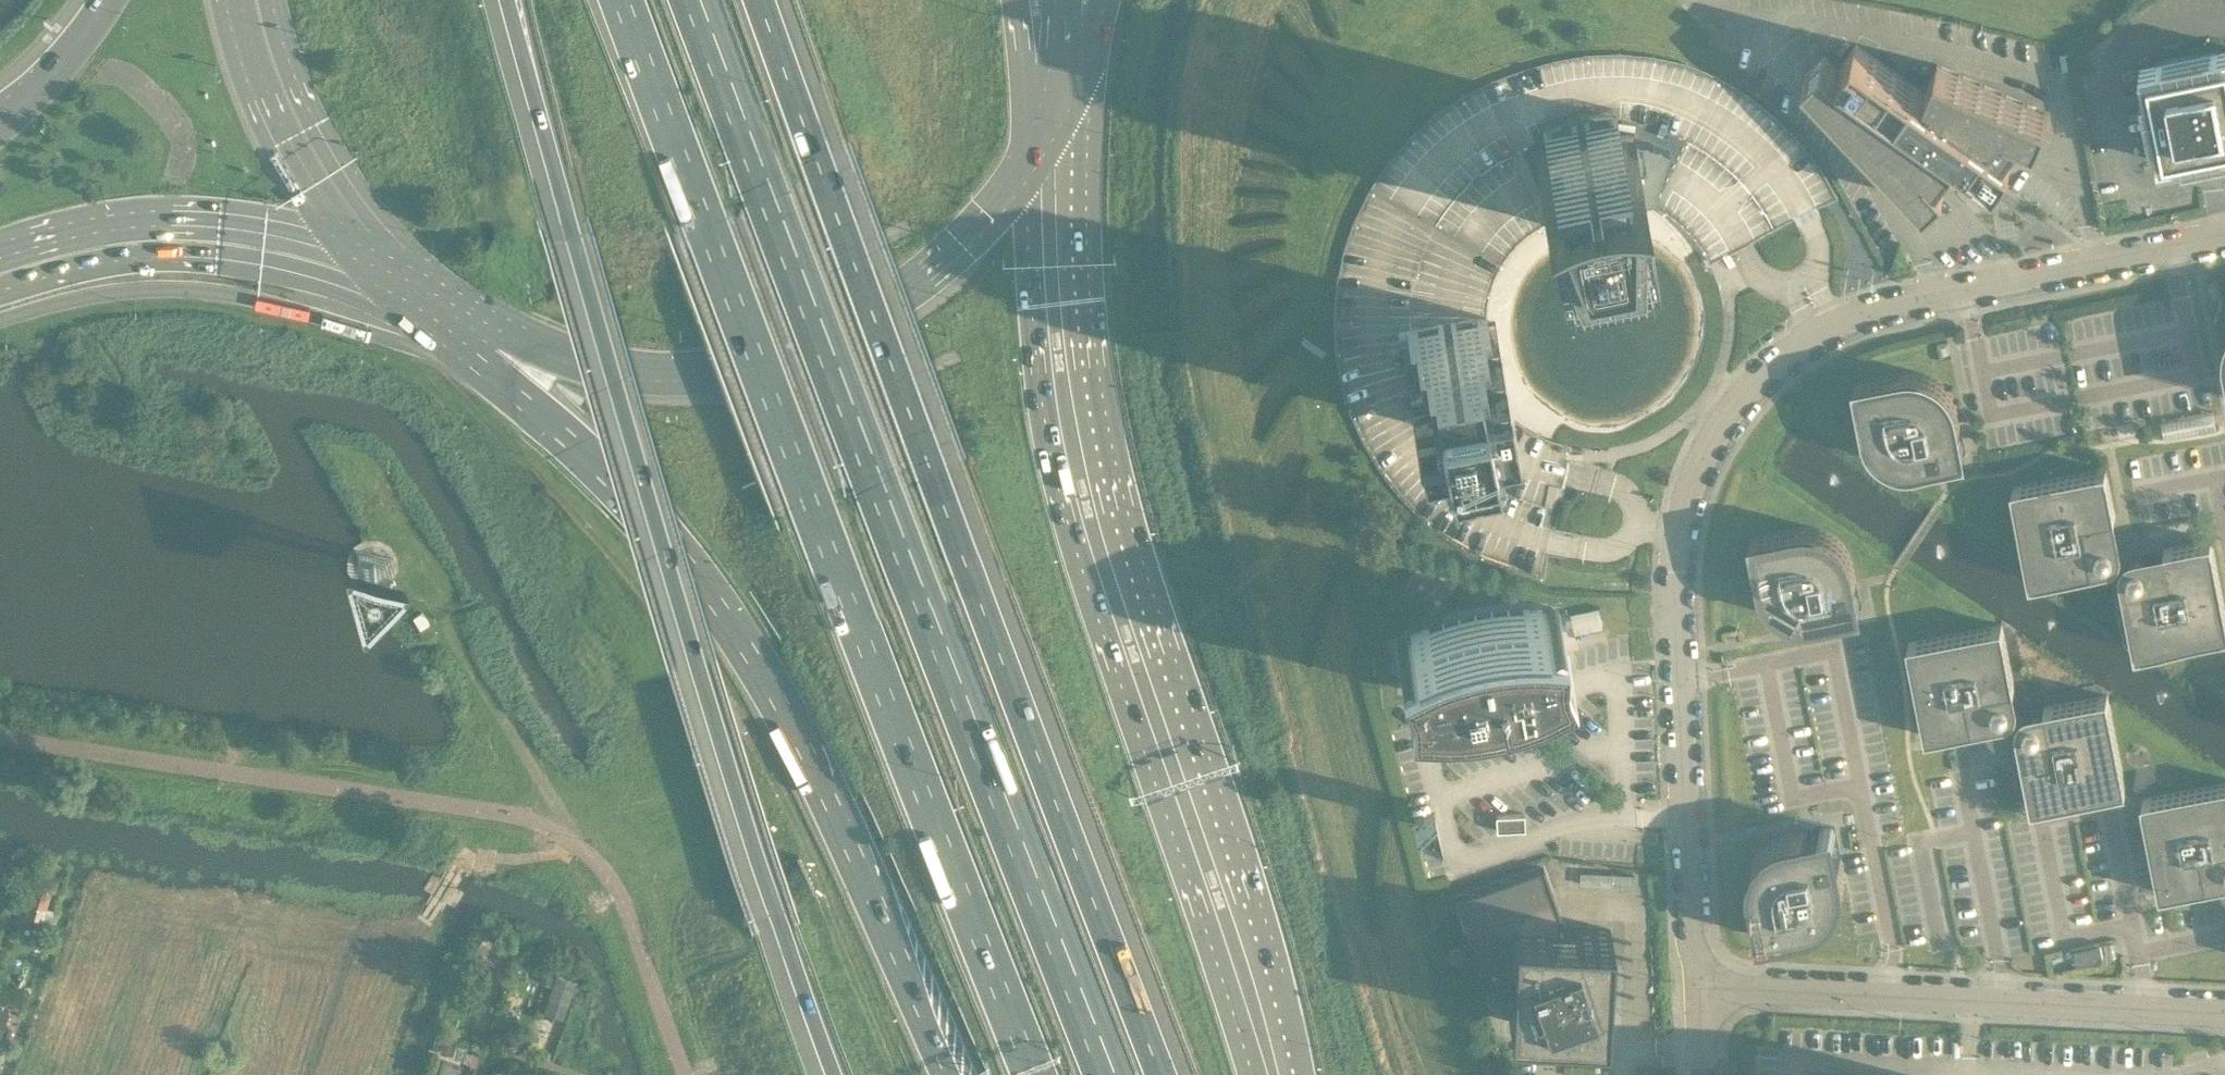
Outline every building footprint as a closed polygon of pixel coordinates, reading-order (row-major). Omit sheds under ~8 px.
[(1846,69),(1843,74),(1825,55),(1805,73),(1926,201),(1946,183),(1939,176),(1947,165),(1955,170),(1962,160),(1954,155),(1959,149),(1997,175),(2012,153),(2006,149),(2020,130),(2037,137),(2048,113),(1938,63),(1927,88),(1932,90),(1929,95),(1856,43),(1840,65),(1846,69)] [(2159,161),(2224,147),(2224,48),(2140,66),(2159,161)] [(1541,147),(1535,150),(1549,219),(1550,221),(1558,220),(1559,228),(1639,212),(1637,204),(1644,202),(1645,202),(1644,200),(1644,199),(1653,197),(1658,181),(1668,150),(1652,144),(1637,140),(1636,140),(1632,139),(1630,131),(1626,130),(1621,130),(1616,129),(1617,116),(1542,131),(1548,143),(1541,147)] [(1424,420),(1425,427),(1506,411),(1504,404),(1511,402),(1495,322),(1488,323),(1487,316),(1483,317),(1406,332),(1408,339),(1400,341),(1416,421),(1424,420)] [(1304,334),(1299,340),(1305,344),(1321,355),(1325,349),(1304,334)] [(1967,456),(1960,424),(1957,408),(1956,404),(1955,400),(1953,397),(1951,393),(1949,390),(1946,387),(1943,384),(1940,381),(1937,379),(1934,377),(1930,375),(1926,373),(1922,372),(1919,371),(1914,371),(1910,371),(1906,371),(1902,371),(1855,381),(1864,429),(1865,433),(1866,436),(1868,440),(1870,444),(1872,447),(1875,450),(1878,453),(1881,456),(1884,458),(1887,460),(1891,462),(1895,463),(1899,465),(1902,465),(1906,466),(1911,466),(1915,466),(1919,465),(1967,456)] [(2012,486),(2026,559),(2031,580),(2094,567),(2094,566),(2108,563),(2110,562),(2112,561),(2114,560),(2116,558),(2117,557),(2118,555),(2119,553),(2120,550),(2120,548),(2119,546),(2113,516),(2115,515),(2106,468),(2012,486)] [(1810,621),(1814,621),(1862,611),(1853,563),(1852,559),(1851,556),(1849,552),(1847,548),(1845,545),(1842,542),(1839,539),(1836,536),(1833,534),(1829,532),(1826,530),(1822,529),(1818,528),(1814,527),(1810,526),(1806,526),(1802,526),(1798,527),(1750,536),(1760,584),(1761,588),(1762,592),(1764,595),(1766,599),(1768,602),(1771,605),(1774,608),(1777,611),(1780,613),(1783,615),(1787,617),(1791,619),(1794,620),(1798,621),(1802,621),(1806,621),(1810,621)] [(2164,548),(2164,549),(2133,556),(2131,557),(2129,558),(2127,559),(2126,560),(2124,562),(2123,564),(2123,566),(2122,568),(2122,570),(2122,572),(2125,587),(2124,587),(2136,651),(2213,635),(2214,639),(2215,642),(2216,644),(2218,646),(2219,649),(2221,651),(2223,653),(2224,654),(2224,643),(2224,641),(2223,639),(2222,636),(2221,634),(2224,633),(2224,608),(2211,539),(2164,548)] [(1600,606),(1569,613),(1574,635),(1604,628),(1600,606)] [(1412,639),(1396,647),(1404,664),(1405,671),(1404,690),(1422,691),(1422,694),(1431,694),(1440,694),(1449,694),(1458,694),(1467,693),(1476,692),(1485,690),(1494,688),(1503,686),(1512,684),(1520,681),(1529,678),(1537,675),(1546,671),(1554,667),(1552,664),(1569,657),(1561,640),(1559,632),(1560,614),(1542,613),(1542,610),(1533,609),(1524,609),(1515,609),(1506,610),(1497,611),(1488,612),(1479,614),(1470,615),(1461,617),(1453,620),(1444,623),(1435,626),(1427,629),(1419,632),(1410,636),(1412,639)] [(2014,687),(2002,623),(1908,642),(1927,735),(1983,724),(1985,730),(1988,735),(1992,740),(1993,741),(1992,742),(1991,743),(1991,745),(1992,746),(1992,747),(1993,748),(1994,749),(1995,750),(1996,750),(1998,750),(1999,750),(2000,749),(2001,748),(2002,747),(2009,749),(2015,750),(2021,749),(2032,806),(2126,788),(2107,694),(2044,707),(2044,708),(2027,711),(2026,709),(2023,708),(2021,706),(2019,705),(2016,703),(2013,687),(2014,687)] [(2215,784),(2142,798),(2161,892),(2217,881),(2219,886),(2222,892),(2224,896),(2224,782),(2215,784)] [(1496,815),(1496,821),(1497,830),(1525,829),(1524,813),(1496,815)] [(1760,936),(1808,926),(1812,925),(1815,924),(1819,922),(1823,920),(1826,918),(1829,915),(1832,913),(1835,910),(1837,906),(1839,903),(1841,899),(1842,896),(1843,892),(1844,888),(1845,884),(1845,880),(1845,876),(1844,872),(1835,824),(1787,833),(1783,834),(1779,836),(1776,838),(1772,840),(1769,842),(1766,844),(1763,847),(1760,850),(1758,853),(1756,857),(1754,860),(1752,864),(1751,868),(1750,872),(1750,876),(1750,880),(1750,884),(1750,888),(1760,936)] [(1509,1021),(1545,1023),(1606,1026),(1609,965),(1611,929),(1574,927),(1574,931),(1566,931),(1543,867),(1455,898),(1486,987),(1512,978),(1515,979),(1514,985),(1510,985),(1509,1021)] [(1609,885),(1613,885),(1620,885),(1632,885),(1632,874),(1609,873),(1609,885)] [(45,907),(53,884),(34,877),(26,901),(45,907)] [(2103,958),(2100,944),(2075,949),(2077,963),(2103,958)] [(569,1006),(577,980),(556,973),(548,1000),(569,1006)] [(5,1031),(13,1011),(0,1007),(0,1029),(5,1031)] [(437,1074),(459,1074),(462,1067),(442,1061),(437,1074)]
